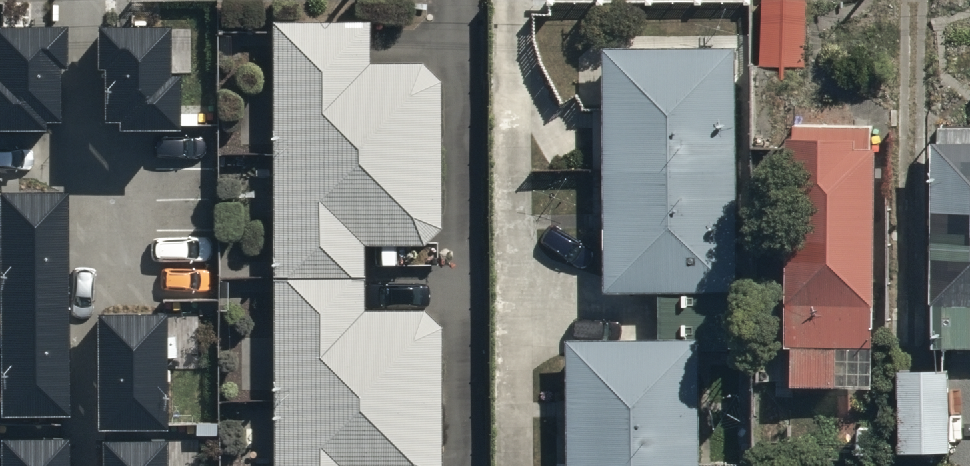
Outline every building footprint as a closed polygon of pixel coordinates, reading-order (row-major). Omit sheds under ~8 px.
[(762,58),(805,59),(806,0),(763,0),(762,58)] [(119,123),(175,122),(174,68),(164,69),(163,14),(100,15),(101,111),(119,111),(119,123)] [(44,123),(44,112),(61,111),(60,15),(0,16),(0,124),(44,123)] [(269,16),(272,465),(436,465),(436,325),(420,307),(361,307),(362,241),(420,242),(438,226),(439,76),(421,58),(366,59),(365,15),(269,16)] [(737,36),(604,37),(605,279),(661,279),(661,318),(738,317),(737,36)] [(938,108),(938,132),(932,132),(930,332),(946,332),(946,337),(969,337),(969,109),(938,108)] [(869,114),(791,112),(791,131),(782,131),(783,334),(789,334),(789,374),(870,373),(869,114)] [(63,400),(61,179),(0,180),(0,401),(63,400)] [(96,417),(162,416),(161,303),(96,303),(96,417)] [(565,333),(566,465),(698,465),(697,331),(565,333)] [(946,357),(892,359),(894,447),(948,445),(946,357)] [(66,426),(0,427),(0,465),(67,465),(66,426)] [(164,430),(99,431),(99,465),(164,465),(164,430)]
